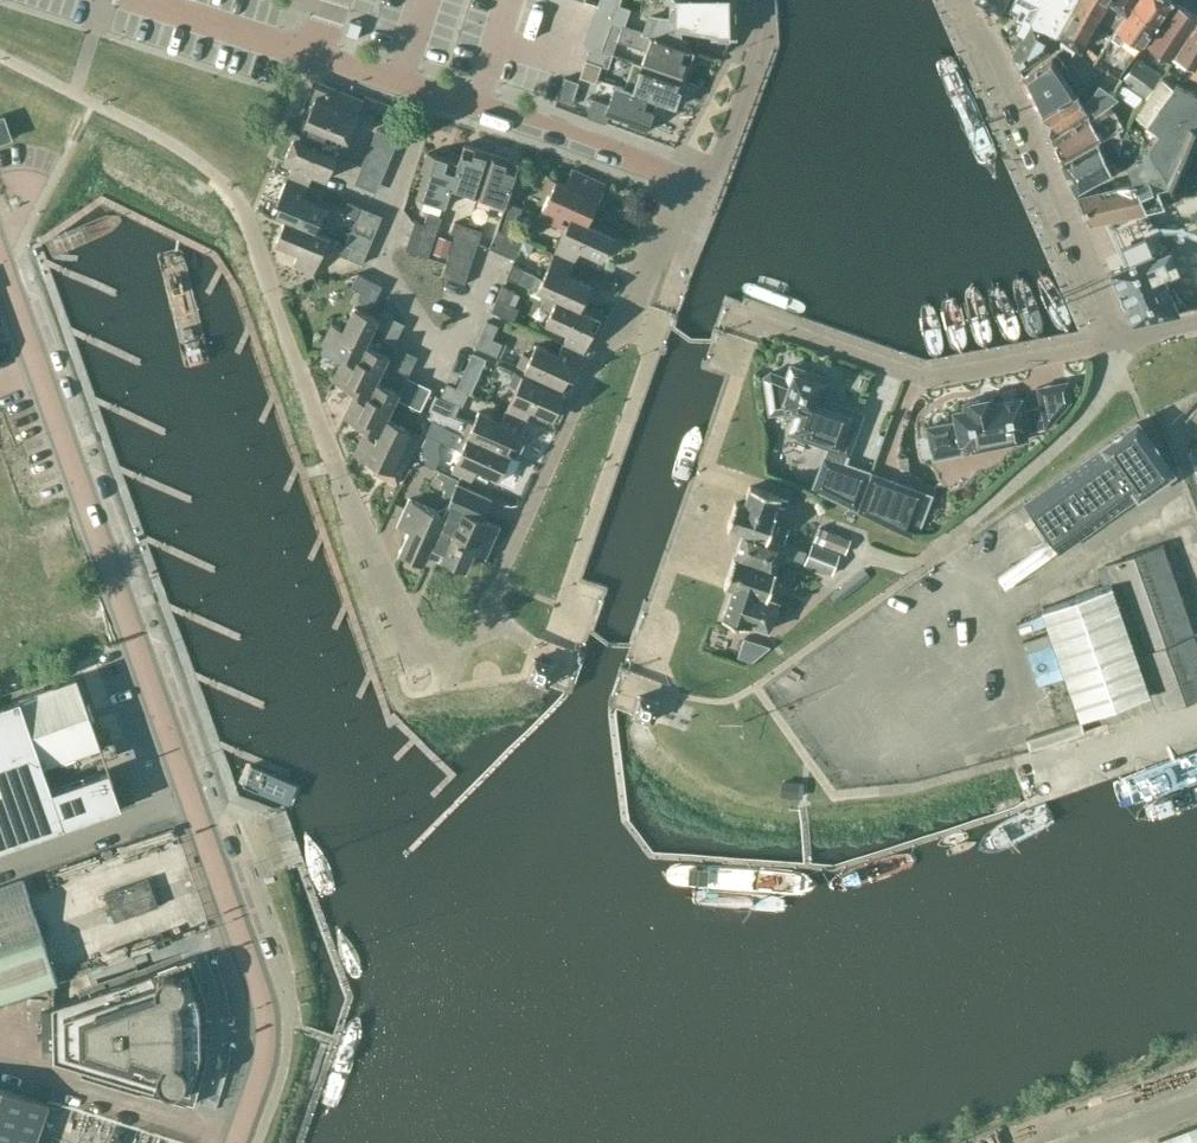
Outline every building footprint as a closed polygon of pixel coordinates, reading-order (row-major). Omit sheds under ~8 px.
[(599,5),(614,10),(617,0),(582,0),(599,5)] [(642,34),(683,48),(686,40),(679,37),(677,28),(712,33),(712,36),(734,36),(733,0),(670,0),(670,18),(665,18),(660,18),(654,17),(649,16),(643,32),(642,34)] [(1009,8),(1016,12),(1012,19),(1019,22),(1015,29),(1023,33),(1011,55),(1019,71),(1048,49),(1057,32),(1076,0),(1012,0),(1009,8)] [(1057,32),(1079,47),(1094,16),(1105,0),(1076,0),(1057,32)] [(1115,29),(1093,60),(1106,68),(1117,75),(1139,44),(1170,0),(1135,0),(1115,29)] [(1115,29),(1135,0),(1108,0),(1098,17),(1115,29)] [(1145,43),(1169,59),(1196,20),(1196,16),(1174,2),(1145,43)] [(609,22),(610,22),(614,10),(599,5),(586,44),(600,49),(605,35),(609,22)] [(345,34),(356,38),(361,24),(349,20),(345,34)] [(1196,61),(1196,20),(1173,57),(1194,67),(1196,61)] [(609,22),(605,35),(617,39),(642,49),(642,48),(645,49),(640,64),(684,79),(693,52),(683,48),(642,34),(643,32),(621,25),(620,26),(610,22),(609,22)] [(1035,105),(1068,83),(1060,70),(1065,67),(1055,51),(1021,75),(1035,105)] [(1147,66),(1135,58),(1117,83),(1141,99),(1158,74),(1147,66)] [(584,59),(578,77),(595,82),(601,64),(584,59)] [(684,79),(640,64),(635,78),(631,77),(627,89),(664,102),(664,103),(675,106),(684,79)] [(1158,74),(1141,99),(1122,126),(1108,131),(1119,155),(1120,155),(1125,164),(1132,180),(1150,176),(1162,170),(1172,189),(1196,130),(1196,93),(1174,82),(1173,85),(1158,74)] [(584,99),(589,85),(563,76),(556,99),(570,104),(573,95),(584,99)] [(310,123),(307,132),(334,142),(337,134),(347,138),(362,100),(321,83),(316,96),(314,95),(304,120),(310,123)] [(1086,111),(1068,83),(1035,105),(1049,135),(1086,111)] [(627,89),(613,84),(610,95),(600,91),(598,100),(592,98),(586,116),(605,122),(608,113),(628,120),(627,123),(646,130),(653,110),(660,113),(664,103),(664,102),(663,102),(627,89)] [(1116,99),(1110,94),(1098,84),(1088,98),(1091,100),(1088,105),(1094,114),(1116,99)] [(1095,137),(1108,131),(1122,126),(1112,108),(1090,119),(1088,116),(1051,139),(1060,159),(1095,137)] [(12,138),(4,114),(0,115),(0,142),(12,138)] [(291,164),(286,178),(306,186),(312,173),(325,179),(336,154),(330,151),(334,142),(307,132),(303,140),(293,136),(283,161),(291,164)] [(1095,137),(1060,159),(1074,191),(1111,170),(1095,137)] [(462,191),(476,196),(490,152),(463,143),(460,154),(449,191),(461,195),(462,191)] [(449,191),(460,154),(449,151),(447,158),(427,152),(421,171),(424,172),(416,196),(444,205),(449,191)] [(490,152),(476,196),(491,201),(490,205),(503,209),(518,161),(490,152)] [(538,216),(557,224),(563,212),(586,222),(604,183),(571,168),(564,184),(547,176),(542,189),(548,192),(538,216)] [(1173,194),(1172,189),(1162,170),(1150,176),(1132,180),(1076,194),(1088,222),(1103,219),(1103,218),(1145,209),(1163,205),(1160,197),(1192,193),(1192,192),(1173,194)] [(306,186),(286,178),(276,201),(280,203),(275,215),(284,219),(321,234),(321,233),(326,222),(319,219),(324,207),(301,197),(306,186)] [(350,230),(371,239),(381,215),(346,200),(342,212),(355,218),(350,230)] [(509,203),(505,217),(517,220),(521,207),(509,203)] [(1103,219),(1123,265),(1110,270),(1132,320),(1133,320),(1189,308),(1188,307),(1182,299),(1178,300),(1172,286),(1168,288),(1154,255),(1163,248),(1145,209),(1103,218),(1103,219)] [(436,228),(440,216),(426,212),(423,223),(414,221),(404,249),(427,256),(436,228)] [(563,212),(557,224),(564,227),(553,251),(574,260),(579,248),(601,258),(612,234),(586,222),(563,212)] [(517,220),(505,217),(501,230),(497,229),(488,247),(513,258),(522,238),(513,234),(517,220)] [(329,251),(335,239),(321,233),(321,234),(284,219),(274,242),(297,252),(292,264),(312,272),(322,248),(329,251)] [(463,237),(467,225),(453,221),(450,233),(463,237)] [(467,225),(463,237),(477,241),(481,230),(467,225)] [(340,241),(337,247),(339,253),(361,263),(366,252),(345,243),(340,241)] [(548,295),(579,308),(589,284),(567,274),(572,263),(552,253),(541,277),(535,274),(529,287),(548,295)] [(517,281),(523,268),(511,262),(505,276),(517,281)] [(361,291),(368,278),(357,272),(350,285),(361,291)] [(507,303),(513,289),(502,284),(496,297),(507,303)] [(594,315),(579,308),(548,295),(543,307),(550,310),(544,322),(567,332),(562,343),(582,352),(592,328),(589,327),(594,315)] [(365,344),(373,326),(377,318),(353,307),(342,329),(331,323),(321,343),(344,354),(341,360),(353,367),(365,344)] [(377,318),(373,326),(383,331),(390,316),(380,311),(377,318)] [(491,338),(497,325),(486,319),(480,332),(491,338)] [(571,375),(582,352),(562,343),(557,354),(534,344),(529,356),(522,353),(516,365),(562,386),(567,374),(571,375)] [(375,381),(384,363),(388,355),(365,344),(353,367),(341,360),(332,380),(355,391),(352,397),(364,403),(375,381)] [(388,355),(384,363),(394,367),(401,353),(391,348),(388,355)] [(446,382),(467,392),(474,378),(473,378),(479,365),(468,360),(462,373),(453,369),(446,382)] [(846,453),(862,414),(841,406),(839,412),(824,407),(831,386),(810,377),(812,373),(790,365),(785,378),(770,372),(763,378),(769,413),(782,411),(794,415),(788,432),(827,446),(824,456),(833,461),(823,492),(812,489),(830,497),(855,510),(869,473),(842,463),(846,453)] [(515,386),(505,409),(525,418),(530,407),(552,417),(563,393),(514,371),(508,383),(515,386)] [(386,418),(396,398),(398,392),(375,381),(364,403),(352,397),(342,416),(365,428),(362,434),(374,440),(386,418)] [(953,420),(925,426),(930,450),(987,439),(988,447),(1007,443),(1006,435),(1027,431),(1028,431),(1029,431),(1028,430),(1045,427),(1069,400),(1065,381),(1036,387),(1040,406),(1023,409),(1021,397),(994,403),(993,395),(962,401),(963,409),(951,411),(953,420)] [(432,419),(443,424),(460,431),(465,419),(454,415),(459,405),(461,406),(467,392),(446,382),(439,397),(435,395),(431,402),(425,416),(432,419)] [(465,419),(460,431),(505,451),(510,440),(514,442),(525,418),(505,409),(500,420),(477,410),(472,422),(465,419)] [(420,434),(386,418),(374,440),(362,434),(353,453),(376,465),(373,471),(395,482),(420,434)] [(443,424),(432,419),(426,432),(437,437),(443,424)] [(1137,495),(1171,471),(1136,421),(1102,445),(1102,446),(1023,502),(1058,551),(1137,494),(1137,495)] [(505,451),(460,431),(454,443),(461,446),(451,470),(471,479),(476,467),(498,477),(509,453),(505,451)] [(857,511),(907,535),(918,507),(909,503),(914,489),(871,473),(857,511)] [(456,482),(447,503),(463,510),(446,549),(445,548),(440,558),(465,569),(473,551),(484,556),(498,525),(481,517),(489,498),(456,482)] [(743,531),(767,538),(774,515),(772,514),(778,495),(749,485),(742,504),(734,501),(726,525),(743,531)] [(463,510),(447,503),(442,513),(408,497),(396,523),(408,529),(398,551),(422,562),(432,542),(445,548),(446,549),(463,510)] [(850,539),(819,527),(813,541),(844,553),(850,539)] [(743,531),(734,557),(774,571),(783,544),(767,538),(743,531)] [(839,553),(812,543),(804,564),(831,574),(839,553)] [(1163,543),(1104,564),(1110,582),(1041,607),(1079,715),(1148,690),(1155,709),(1196,694),(1196,632),(1195,633),(1163,543)] [(775,571),(774,571),(734,557),(733,557),(723,583),(732,586),(766,596),(775,571)] [(798,569),(784,564),(780,575),(794,580),(798,569)] [(766,596),(732,586),(722,617),(746,625),(747,622),(767,629),(777,600),(766,596)] [(752,661),(769,646),(743,637),(737,656),(752,661)] [(100,746),(76,678),(0,704),(0,848),(121,805),(108,770),(52,790),(43,766),(100,746)] [(651,719),(657,701),(638,695),(632,712),(651,719)] [(801,797),(802,782),(782,780),(780,795),(801,797)] [(156,904),(146,877),(103,892),(112,920),(156,904)] [(21,878),(0,886),(0,1001),(57,981),(21,878)] [(204,998),(190,958),(52,1006),(53,1060),(194,1102),(206,1061),(207,1052),(207,1041),(201,1041),(200,1019),(207,1018),(206,1008),(204,998)] [(48,1103),(0,1086),(0,1142),(34,1142),(48,1103)] [(1158,1141),(1159,1142),(1196,1142),(1196,1127),(1158,1141)]
